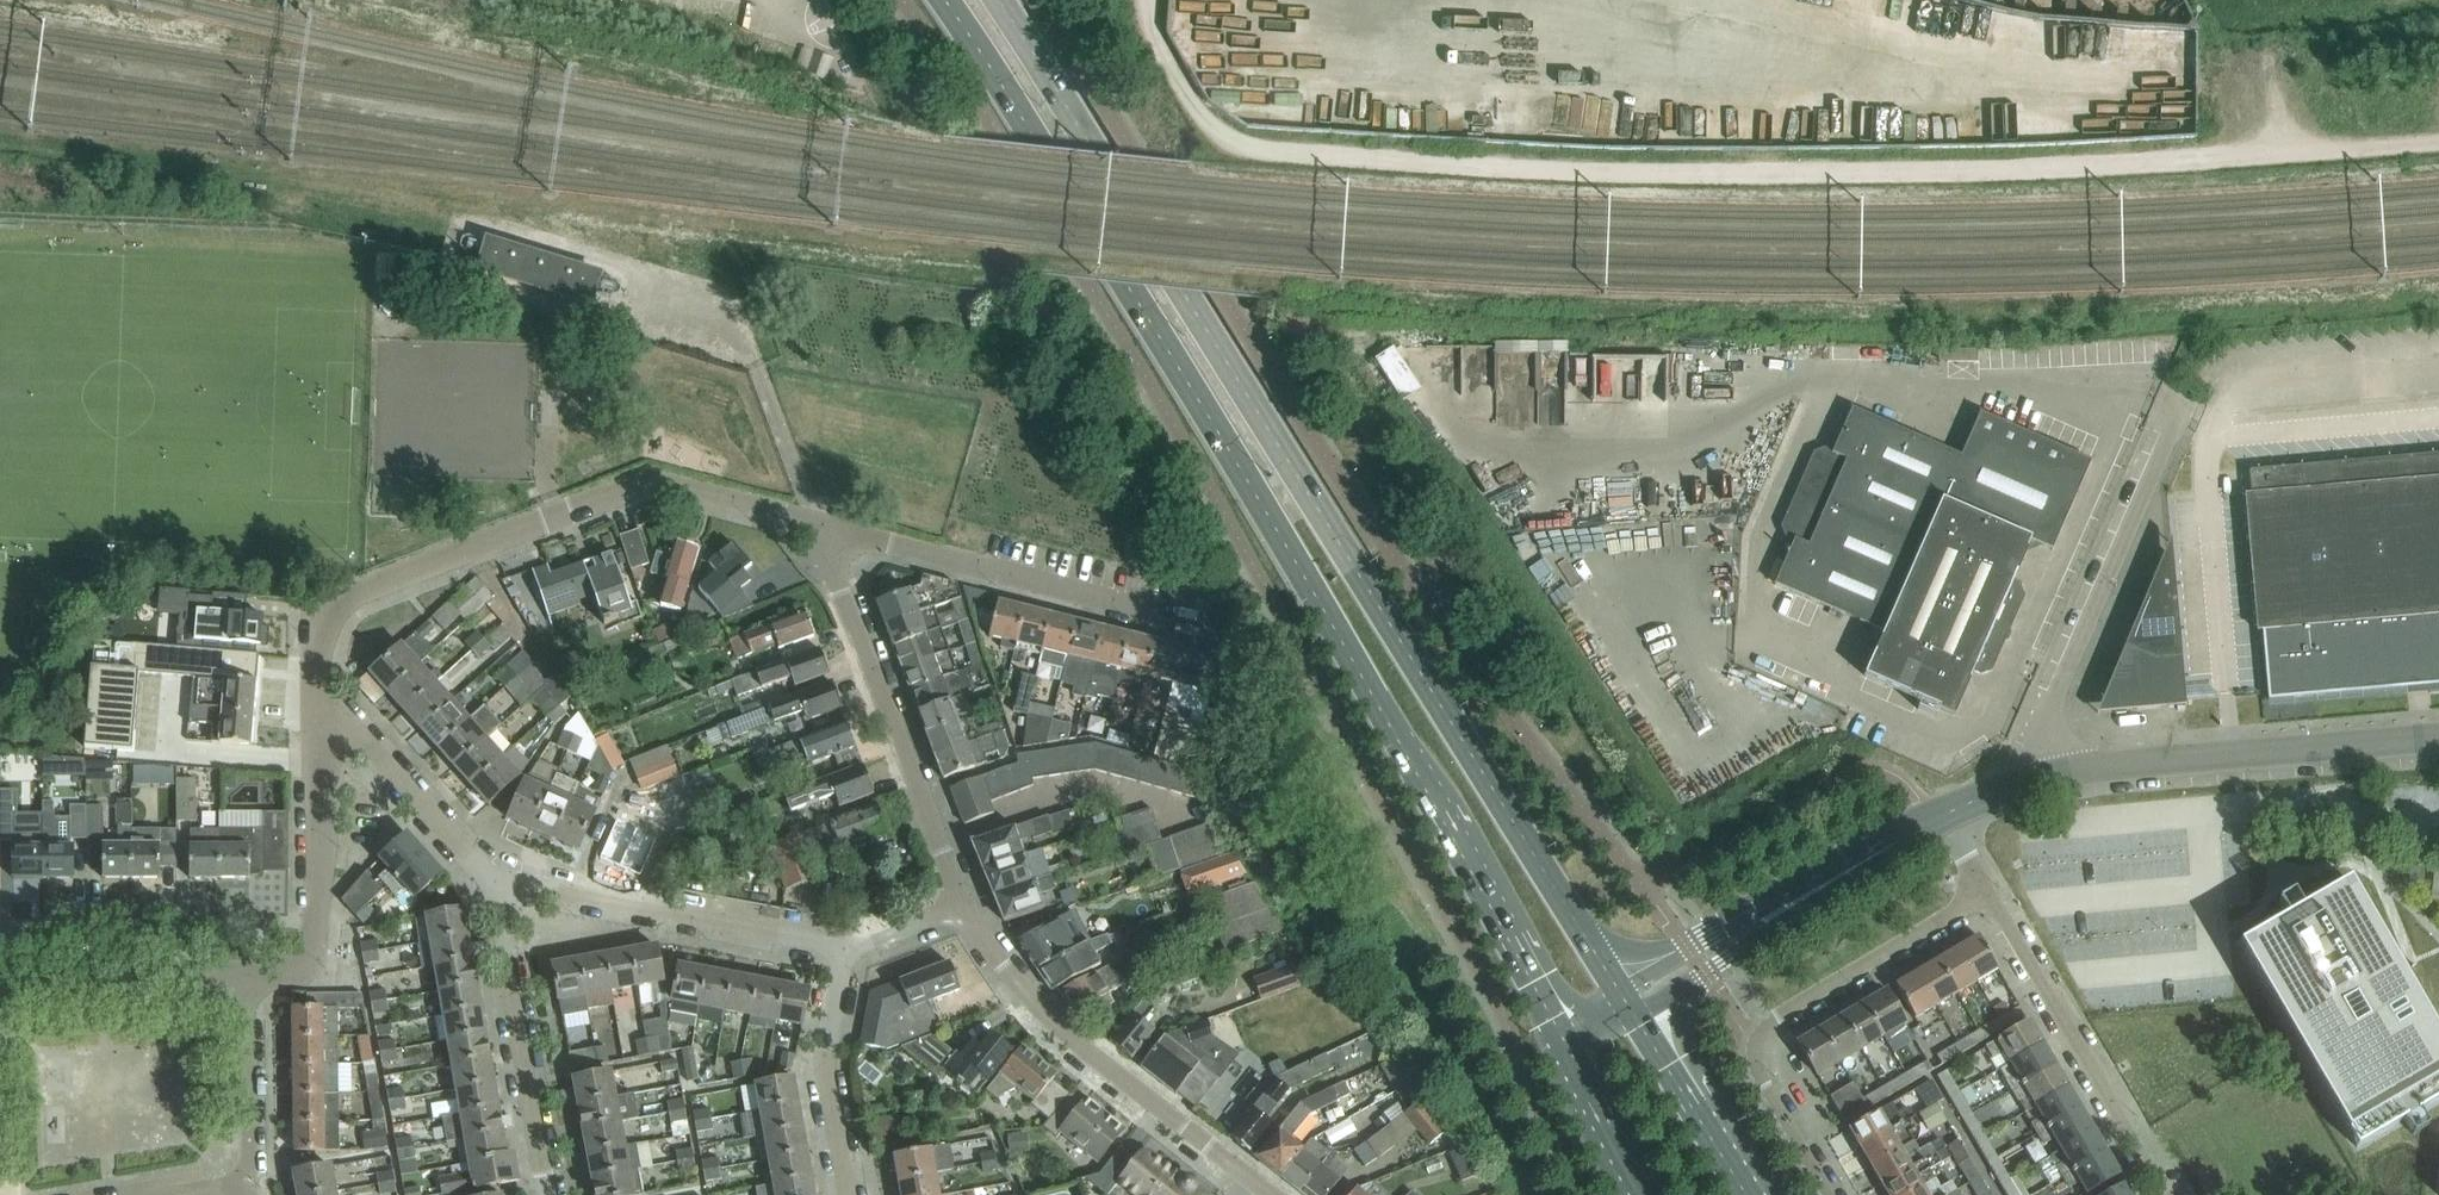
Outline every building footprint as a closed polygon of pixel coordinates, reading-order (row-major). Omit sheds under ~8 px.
[(1277,0),(1178,0),(1170,49),(1203,54),(1216,65),(1214,77),(1212,79),(1241,84),(1249,91),(1287,97),(1268,83),(1277,71),(1280,52),(1261,49),(1271,34),(1277,0)] [(804,73),(811,50),(802,47),(794,70),(804,73)] [(825,80),(833,57),(823,53),(815,76),(825,80)] [(599,274),(487,240),(478,269),(590,303),(599,274)] [(1383,329),(1404,375),(1425,365),(1404,319),(1383,329)] [(2052,550),(2069,511),(2091,461),(1980,412),(1961,455),(1852,408),(1833,451),(1824,448),(1813,452),(1788,511),(1780,526),(1785,537),(1794,541),(1774,584),(1883,632),(1864,676),(1954,715),(1973,671),(1981,675),(1992,671),(2024,596),(2020,586),(2012,582),(2030,540),(2052,550)] [(2248,471),(2250,493),(2244,494),(2244,496),(2250,496),(2251,511),(2263,628),(2257,629),(2257,632),(2263,632),(2268,691),(2269,699),(2438,684),(2438,454),(2248,471)] [(650,563),(638,529),(620,536),(632,569),(650,563)] [(2198,535),(2171,537),(2173,557),(2181,657),(2184,697),(2212,695),(2198,535)] [(2181,657),(2173,557),(2171,537),(2124,646),(2155,659),(2181,657)] [(689,584),(700,548),(674,540),(669,556),(657,553),(651,573),(668,578),(660,605),(681,612),(690,584),(689,584)] [(750,581),(743,572),(751,566),(733,543),(709,562),(717,573),(699,588),(722,617),(745,608),(736,597),(742,592),(739,590),(750,581)] [(613,552),(611,552),(611,553),(551,574),(547,564),(532,570),(553,629),(554,628),(549,614),(596,598),(605,623),(620,618),(619,616),(633,611),(613,552)] [(935,607),(951,601),(951,600),(960,596),(956,585),(934,579),(923,576),(920,587),(905,592),(902,584),(887,590),(890,598),(877,603),(876,603),(884,625),(935,606),(935,607)] [(466,620),(484,604),(493,596),(476,577),(432,616),(445,630),(461,614),(466,620)] [(1015,648),(1025,609),(999,602),(1000,597),(964,587),(964,588),(969,604),(995,610),(989,637),(1003,640),(1001,646),(1014,650),(1015,648)] [(189,596),(187,621),(197,622),(211,623),(212,612),(213,598),(189,596)] [(942,628),(958,623),(958,622),(967,618),(960,596),(951,600),(951,601),(954,610),(938,616),(935,607),(935,606),(884,625),(892,646),(942,628)] [(1041,654),(1050,615),(1025,609),(1015,648),(1041,654)] [(814,635),(805,611),(729,639),(736,659),(777,644),(779,649),(814,635)] [(261,646),(264,617),(212,612),(211,623),(197,622),(194,648),(257,654),(258,646),(261,646)] [(1065,669),(1077,622),(1050,615),(1041,654),(1039,663),(1065,669)] [(975,640),(967,618),(958,622),(958,623),(965,644),(975,640)] [(387,692),(419,663),(441,643),(431,632),(435,628),(429,621),(370,674),(373,677),(372,679),(378,686),(381,685),(387,692)] [(1094,663),(1103,629),(1077,622),(1065,669),(1062,679),(1076,683),(1074,692),(1085,695),(1094,663)] [(495,652),(513,636),(502,624),(484,640),(472,651),(479,658),(491,647),(495,652)] [(950,649),(942,628),(892,646),(900,668),(950,649)] [(1120,669),(1128,635),(1103,629),(1094,663),(1085,695),(1085,696),(1096,698),(1097,695),(1112,699),(1116,684),(1120,670),(1120,669)] [(472,651),(484,640),(477,630),(464,642),(472,651)] [(1137,711),(1154,642),(1128,635),(1120,669),(1120,670),(1116,684),(1132,688),(1126,708),(1137,711)] [(641,663),(684,646),(681,637),(637,652),(641,663)] [(95,639),(85,746),(133,750),(140,671),(194,676),(191,709),(201,710),(255,715),(260,654),(257,654),(194,648),(95,639)] [(982,662),(975,640),(965,644),(972,665),(982,662)] [(1172,682),(1180,648),(1154,642),(1137,711),(1148,713),(1153,692),(1157,693),(1160,679),(1172,682)] [(2184,697),(2181,657),(2155,659),(2124,646),(2111,676),(2117,684),(2115,686),(2114,684),(2105,685),(2101,694),(2103,696),(2095,713),(2115,711),(2117,714),(2123,713),(2129,705),(2128,702),(2130,701),(2136,710),(2185,705),(2184,697)] [(828,674),(819,648),(763,669),(755,671),(742,676),(706,690),(712,696),(734,687),(738,696),(792,677),(795,686),(828,674)] [(1198,689),(1207,655),(1180,648),(1172,682),(1198,689)] [(957,671),(950,649),(900,668),(908,689),(957,671)] [(505,687),(533,661),(523,650),(507,665),(510,668),(498,679),(505,687)] [(683,650),(668,656),(674,670),(689,664),(683,650)] [(577,673),(570,655),(557,661),(564,679),(577,673)] [(547,683),(545,681),(535,662),(533,661),(505,687),(521,706),(531,698),(547,683)] [(982,662),(972,665),(957,671),(908,689),(917,711),(966,693),(976,689),(972,677),(985,671),(982,662)] [(405,711),(436,683),(436,682),(442,676),(435,668),(428,674),(419,663),(387,692),(389,694),(388,697),(395,704),(398,704),(405,711)] [(1027,714),(1027,713),(1036,676),(1022,672),(1013,711),(1027,714)] [(560,706),(571,696),(556,675),(545,681),(547,683),(531,698),(547,717),(560,706)] [(841,708),(831,682),(758,709),(754,711),(748,713),(717,724),(723,740),(774,722),(774,723),(805,711),(808,720),(841,708)] [(421,729),(452,700),(436,683),(405,711),(407,713),(406,717),(412,723),(415,723),(421,729)] [(974,714),(974,716),(998,708),(994,697),(971,705),(966,693),(917,711),(925,733),(974,714)] [(1202,725),(1209,698),(1196,694),(1189,722),(1202,725)] [(1175,712),(1179,698),(1169,695),(1165,709),(1175,712)] [(437,748),(469,719),(452,700),(421,729),(423,732),(422,735),(428,741),(431,741),(437,748)] [(758,709),(756,703),(746,707),(748,713),(754,711),(758,709)] [(455,767),(488,736),(502,724),(485,705),(469,719),(437,748),(439,750),(438,753),(446,761),(449,760),(455,767)] [(555,725),(567,714),(560,706),(547,717),(555,725)] [(190,723),(199,724),(199,722),(201,710),(191,709),(190,723)] [(252,746),(255,715),(201,710),(199,722),(213,723),(211,742),(252,746)] [(564,728),(563,730),(564,731),(574,735),(567,750),(577,755),(584,739),(589,730),(578,712),(572,719),(564,728)] [(1047,742),(1052,719),(1027,713),(1027,714),(1023,747),(1047,742)] [(933,755),(1005,728),(1002,721),(979,729),(974,716),(974,714),(925,733),(933,755)] [(1066,733),(1069,721),(1057,718),(1054,731),(1066,733)] [(846,722),(770,750),(778,773),(808,762),(809,764),(834,755),(841,772),(862,764),(855,747),(846,722)] [(640,738),(648,760),(674,750),(665,728),(640,738)] [(987,762),(985,756),(999,751),(1001,758),(1004,757),(1009,748),(1008,745),(1003,731),(1005,730),(1005,728),(933,755),(942,779),(987,762)] [(625,761),(607,729),(595,734),(599,744),(602,750),(611,767),(625,761)] [(1128,745),(1130,735),(1109,729),(1107,740),(1128,745)] [(563,730),(557,745),(567,750),(574,735),(564,731),(563,730)] [(471,785),(505,754),(488,736),(455,767),(457,769),(456,773),(462,779),(465,779),(471,785)] [(1096,770),(1092,743),(1075,746),(1078,773),(1096,770)] [(1110,774),(1115,749),(1092,743),(1096,770),(1097,770),(1110,774)] [(611,767),(602,750),(599,744),(587,769),(599,775),(593,789),(604,794),(610,779),(609,778),(612,769),(612,768),(611,767)] [(488,804),(522,774),(521,773),(523,770),(529,762),(514,746),(507,752),(505,754),(471,785),(474,788),(473,791),(479,798),(482,798),(488,804)] [(1075,746),(1060,748),(1063,775),(1078,773),(1075,746)] [(1063,775),(1060,748),(1044,751),(1047,777),(1063,775)] [(1125,778),(1131,753),(1115,749),(1110,774),(1125,778)] [(1044,751),(1017,756),(1018,764),(1019,770),(1030,769),(1032,779),(1047,777),(1044,751)] [(1140,782),(1146,757),(1131,753),(1125,778),(1140,782)] [(655,786),(680,777),(672,757),(634,772),(642,792),(655,786)] [(1155,787),(1161,761),(1146,757),(1140,782),(1155,787)] [(132,780),(173,782),(174,763),(133,761),(132,780)] [(1171,791),(1176,765),(1161,761),(1155,787),(1171,791)] [(841,772),(784,793),(790,812),(818,802),(822,813),(839,807),(873,794),(862,764),(841,772)] [(1008,767),(1017,792),(1033,786),(1032,779),(1030,769),(1019,770),(1018,764),(1008,767)] [(710,765),(688,774),(698,798),(719,790),(710,765)] [(1171,791),(1198,799),(1188,768),(1176,765),(1171,791)] [(994,772),(1003,797),(1017,792),(1008,767),(1005,768),(994,772)] [(532,829),(550,789),(552,782),(530,772),(509,819),(519,823),(520,827),(527,829),(530,828),(532,829)] [(979,777),(986,795),(990,802),(1003,797),(994,772),(979,777)] [(555,839),(573,799),(578,788),(579,784),(556,774),(552,782),(550,789),(532,829),(541,833),(542,836),(550,840),(553,838),(555,839)] [(236,776),(224,775),(223,788),(229,789),(236,782),(236,776)] [(687,775),(676,779),(685,803),(696,799),(687,775)] [(979,777),(950,789),(957,807),(986,795),(979,777)] [(196,821),(196,778),(176,778),(177,821),(196,821)] [(578,849),(600,799),(578,788),(573,799),(555,839),(564,843),(565,846),(573,850),(575,848),(578,849)] [(0,799),(0,840),(14,840),(16,840),(16,815),(16,790),(0,790),(0,799)] [(986,795),(957,807),(964,824),(993,813),(990,802),(986,795)] [(781,810),(776,796),(753,804),(758,818),(781,810)] [(696,799),(685,803),(694,828),(705,824),(696,799)] [(53,802),(43,802),(43,815),(43,827),(43,879),(73,879),(72,844),(70,844),(70,839),(70,819),(55,820),(55,810),(54,810),(53,802)] [(132,878),(132,828),(132,804),(116,803),(116,825),(119,825),(118,843),(103,843),(104,878),(132,878)] [(103,838),(103,805),(85,805),(85,806),(85,839),(103,838)] [(837,849),(886,831),(877,805),(768,845),(768,847),(760,850),(765,863),(773,860),(785,891),(816,880),(808,858),(825,851),(837,849)] [(85,806),(70,806),(70,819),(70,839),(85,839),(85,806)] [(1156,823),(1151,808),(1114,819),(1118,831),(1116,832),(1117,835),(1156,823)] [(1024,854),(1019,841),(1032,836),(1033,838),(1054,831),(1054,830),(1073,823),(1068,810),(1049,817),(1048,815),(971,843),(981,867),(1024,854)] [(263,813),(263,830),(220,831),(220,878),(249,878),(249,875),(264,875),(264,873),(288,873),(288,813),(263,813)] [(14,844),(13,844),(14,879),(43,879),(43,827),(43,815),(16,815),(16,840),(14,840),(14,844)] [(616,819),(599,858),(620,867),(637,828),(616,819)] [(1162,840),(1156,823),(1117,835),(1122,852),(1147,845),(1162,840)] [(1209,824),(1189,831),(1201,865),(1220,859),(1220,858),(1209,824)] [(177,867),(177,828),(132,828),(132,878),(160,878),(160,867),(177,867)] [(637,828),(620,867),(641,877),(658,837),(637,828)] [(220,878),(220,831),(190,831),(190,878),(220,878)] [(1189,831),(1169,837),(1179,870),(1182,869),(1183,871),(1184,871),(1194,868),(1201,865),(1189,831)] [(387,887),(424,853),(407,834),(379,859),(388,870),(379,877),(387,887)] [(1179,870),(1169,837),(1162,840),(1147,845),(1156,877),(1179,870)] [(1048,867),(1042,848),(1024,854),(981,867),(993,895),(1051,876),(1070,870),(1067,861),(1048,867)] [(415,897),(442,872),(441,872),(424,853),(387,887),(396,896),(406,887),(415,897)] [(670,880),(679,859),(665,853),(660,864),(654,880),(672,887),(675,888),(670,880)] [(1246,875),(1231,855),(1220,858),(1220,859),(1201,865),(1194,868),(1201,890),(1246,875)] [(368,904),(384,890),(368,871),(342,901),(355,916),(368,904)] [(1055,888),(1051,876),(993,895),(1004,922),(1044,909),(1039,894),(1055,888)] [(2349,880),(2239,944),(2356,1147),(2438,1099),(2438,1035),(2349,880)] [(1270,907),(1253,883),(1225,893),(1234,920),(1270,907)] [(363,924),(376,912),(368,904),(355,916),(363,924)] [(1225,951),(1286,929),(1270,907),(1234,920),(1216,927),(1225,951)] [(467,934),(463,909),(426,916),(430,941),(467,934)] [(1072,911),(1017,941),(1036,968),(1037,968),(1083,943),(1087,941),(1072,911)] [(1142,926),(1123,931),(1127,945),(1145,940),(1142,926)] [(1112,944),(1108,933),(1091,939),(1037,968),(1050,988),(1086,969),(1100,962),(1095,952),(1112,944)] [(472,959),(467,934),(430,941),(435,965),(472,959)] [(1997,969),(1978,937),(1978,936),(1957,948),(1976,981),(1997,969)] [(379,950),(377,940),(361,942),(363,953),(379,950)] [(1267,971),(1308,958),(1303,943),(1262,955),(1267,971)] [(667,1002),(657,947),(630,952),(637,986),(649,984),(652,1004),(667,1002)] [(1976,981),(1957,948),(1937,961),(1956,993),(1976,981)] [(381,961),(379,950),(363,953),(364,964),(381,961)] [(1114,1002),(1109,992),(1148,971),(1136,950),(1096,972),(1095,971),(1058,991),(1072,1012),(1077,1009),(1083,1018),(1114,1002)] [(637,986),(630,952),(606,956),(612,990),(637,986)] [(612,990),(606,956),(579,961),(587,1008),(614,1003),(612,990)] [(476,984),(473,966),(472,959),(435,965),(439,990),(476,984)] [(587,1008),(579,961),(553,966),(559,1001),(573,999),(575,1011),(587,1008)] [(1956,993),(1937,961),(1916,973),(1936,1005),(1956,993)] [(939,1028),(929,1002),(960,991),(949,963),(871,992),(861,1045),(886,1050),(939,1028)] [(1304,983),(1297,963),(1254,978),(1262,999),(1304,983)] [(698,1006),(705,971),(679,966),(673,1001),(671,1011),(696,1016),(698,1006)] [(725,1011),(731,976),(705,971),(698,1006),(725,1011)] [(1936,1005),(1916,973),(1895,985),(1914,1018),(1936,1005)] [(750,1016),(757,981),(731,976),(725,1011),(750,1016)] [(777,1021),(783,986),(757,981),(750,1016),(748,1024),(774,1029),(776,1020),(777,1021)] [(1132,1060),(1156,1030),(1144,1021),(1173,986),(1167,982),(1164,986),(1158,981),(1109,1041),(1132,1060)] [(480,1008),(476,984),(439,990),(443,1015),(480,1008)] [(802,1025),(809,991),(783,986),(777,1021),(802,1025)] [(371,1002),(387,999),(385,989),(369,992),(370,993),(371,1002)] [(1905,1023),(1885,990),(1863,1003),(1883,1036),(1905,1023)] [(338,1036),(338,1008),(364,1007),(361,993),(336,994),(334,994),(307,995),(307,1008),(292,1009),(293,1037),(337,1036),(338,1036)] [(389,1010),(387,999),(371,1002),(373,1013),(389,1010)] [(1883,1036),(1863,1003),(1842,1016),(1861,1049),(1883,1036)] [(2004,1027),(2025,1015),(2020,1006),(1999,1019),(2004,1027)] [(480,1008),(443,1015),(435,1016),(439,1041),(448,1039),(485,1033),(480,1008)] [(1861,1049),(1842,1016),(1821,1029),(1840,1061),(1861,1049)] [(1176,1094),(1206,1056),(1192,1045),(1214,1037),(1207,1018),(1180,1029),(1166,1035),(1141,1067),(1176,1094)] [(1983,1039),(2004,1027),(1999,1019),(1978,1030),(1983,1039)] [(2042,1044),(2029,1021),(1987,1046),(1993,1056),(2003,1051),(2010,1062),(2042,1044)] [(1840,1061),(1821,1029),(1798,1042),(1817,1075),(1840,1061)] [(1963,1050),(1983,1039),(1978,1030),(1958,1042),(1963,1050)] [(489,1058),(485,1033),(448,1039),(452,1064),(489,1058)] [(672,1050),(669,1033),(646,1038),(649,1054),(672,1050)] [(975,1094),(1012,1051),(991,1033),(980,1047),(974,1042),(960,1059),(932,1035),(901,1047),(938,1078),(945,1070),(958,1080),(956,1082),(961,1086),(963,1084),(975,1094)] [(373,1061),(369,1035),(357,1036),(361,1063),(373,1061)] [(338,1065),(337,1036),(293,1037),(293,1066),(338,1065)] [(394,1038),(378,1041),(380,1051),(396,1048),(394,1038)] [(649,1054),(646,1038),(635,1040),(638,1057),(649,1054)] [(1931,1068),(1963,1050),(1958,1042),(1927,1060),(1931,1068)] [(2012,1090),(2054,1065),(2042,1044),(2010,1062),(1999,1068),(2012,1090)] [(607,1062),(605,1046),(594,1048),(597,1064),(607,1062)] [(696,1062),(693,1046),(681,1048),(684,1065),(696,1062)] [(1071,1093),(1053,1078),(1056,1074),(1022,1046),(986,1090),(996,1098),(1017,1087),(1033,1100),(1030,1104),(1048,1119),(1043,1126),(1044,1127),(1071,1093)] [(398,1060),(396,1048),(380,1051),(382,1063),(398,1060)] [(597,1064),(594,1048),(571,1052),(574,1068),(597,1064)] [(792,1069),(794,1056),(795,1054),(783,1052),(779,1071),(792,1069)] [(1251,1154),(1274,1125),(1266,1118),(1290,1089),(1333,1068),(1326,1053),(1278,1075),(1230,1137),(1251,1154)] [(493,1082),(489,1058),(452,1064),(456,1089),(493,1082)] [(679,1070),(677,1058),(660,1062),(662,1073),(679,1070)] [(755,1075),(752,1058),(741,1060),(744,1077),(755,1075)] [(1409,1082),(1394,1059),(1379,1066),(1395,1091),(1409,1082)] [(744,1077),(741,1060),(731,1062),(733,1079),(744,1077)] [(1920,1075),(1931,1068),(1927,1060),(1905,1073),(1910,1082),(1920,1076),(1920,1075)] [(699,1079),(696,1062),(684,1065),(687,1081),(699,1079)] [(338,1093),(338,1065),(293,1066),(294,1094),(338,1093)] [(2025,1112),(2067,1087),(2054,1065),(2012,1090),(2025,1112)] [(1959,1092),(1946,1070),(1937,1075),(1950,1097),(1959,1092)] [(617,1096),(613,1073),(576,1080),(580,1103),(617,1096)] [(1887,1095),(1910,1082),(1905,1073),(1882,1086),(1887,1095)] [(379,1091),(376,1075),(365,1077),(368,1093),(379,1091)] [(798,1103),(794,1078),(757,1085),(761,1109),(798,1103)] [(1931,1079),(1923,1084),(1934,1103),(1937,1102),(1937,1101),(1942,1098),(1931,1079)] [(498,1107),(493,1082),(456,1089),(461,1114),(498,1107)] [(1420,1099),(1409,1082),(1395,1091),(1407,1110),(1420,1099)] [(1868,1107),(1863,1098),(1853,1082),(1831,1096),(1845,1121),(1868,1107)] [(1887,1095),(1882,1086),(1863,1098),(1868,1107),(1878,1102),(1877,1100),(1887,1095)] [(405,1098),(403,1087),(386,1089),(388,1101),(405,1098)] [(1310,1114),(1337,1100),(1331,1087),(1298,1103),(1256,1158),(1279,1176),(1302,1147),(1290,1138),(1310,1114)] [(2038,1134),(2080,1109),(2067,1087),(2025,1112),(2038,1134)] [(384,1119),(379,1091),(368,1093),(373,1121),(384,1119)] [(1972,1114),(1959,1092),(1950,1097),(1963,1119),(1972,1114)] [(339,1122),(338,1093),(294,1094),(294,1123),(339,1122)] [(632,1093),(617,1096),(580,1103),(584,1128),(622,1121),(636,1119),(632,1093)] [(1123,1129),(1086,1099),(1083,1103),(1071,1093),(1044,1127),(1056,1137),(1061,1132),(1097,1161),(1123,1129)] [(406,1109),(405,1098),(388,1101),(390,1111),(406,1109)] [(686,1110),(683,1098),(666,1101),(668,1113),(686,1110)] [(1446,1131),(1420,1099),(1407,1110),(1416,1129),(1429,1144),(1446,1131)] [(1948,1120),(1937,1102),(1934,1103),(1929,1106),(1926,1108),(1937,1126),(1948,1120)] [(802,1127),(798,1103),(761,1109),(761,1110),(745,1113),(749,1137),(765,1134),(802,1127)] [(1859,1147),(1913,1115),(1908,1106),(1897,1112),(1892,1103),(1847,1128),(1848,1130),(1847,1134),(1851,1142),(1855,1141),(1859,1147)] [(502,1132),(498,1107),(461,1114),(442,1117),(446,1141),(457,1140),(502,1132)] [(711,1118),(709,1108),(693,1110),(695,1121),(711,1118)] [(2093,1131),(2080,1109),(2038,1134),(2043,1143),(2053,1137),(2060,1149),(2093,1131)] [(687,1120),(686,1110),(668,1113),(670,1123),(687,1120)] [(1984,1135),(1972,1114),(1963,1119),(1975,1140),(1984,1135)] [(1913,1140),(1908,1131),(1918,1125),(1913,1115),(1859,1147),(1862,1153),(1860,1158),(1866,1168),(1901,1147),(1913,1140)] [(713,1129),(711,1118),(695,1121),(697,1132),(713,1129)] [(627,1146),(627,1145),(622,1121),(584,1128),(588,1153),(627,1146)] [(339,1150),(339,1122),(294,1123),(295,1151),(339,1150)] [(807,1152),(802,1127),(765,1134),(770,1159),(807,1152)] [(2105,1152),(2093,1131),(2060,1149),(2050,1155),(2056,1166),(2063,1177),(2105,1152)] [(506,1156),(502,1132),(457,1140),(461,1164),(469,1163),(506,1156)] [(1997,1157),(1984,1135),(1975,1140),(1982,1152),(1989,1162),(1997,1157)] [(414,1147),(412,1136),(395,1139),(397,1150),(414,1147)] [(1300,1192),(1333,1149),(1328,1145),(1325,1149),(1311,1138),(1302,1148),(1302,1147),(1279,1176),(1300,1192)] [(1969,1158),(1958,1139),(1948,1145),(1959,1164),(1969,1158)] [(1880,1185),(1935,1152),(1930,1144),(1919,1149),(1913,1140),(1901,1147),(1866,1168),(1872,1178),(1876,1179),(1880,1185)] [(1377,1157),(1366,1141),(1354,1149),(1364,1166),(1377,1157)] [(644,1167),(640,1144),(640,1143),(627,1145),(627,1146),(588,1153),(593,1178),(639,1170),(638,1168),(644,1167)] [(948,1146),(932,1149),(931,1149),(894,1155),(898,1179),(936,1172),(936,1174),(953,1171),(948,1146)] [(1481,1173),(1457,1146),(1448,1150),(1461,1181),(1481,1173)] [(418,1172),(414,1147),(397,1150),(401,1175),(418,1172)] [(694,1159),(692,1148),(675,1151),(677,1162),(694,1159)] [(1934,1178),(1929,1169),(1949,1157),(1943,1148),(1935,1152),(1880,1185),(1884,1191),(1882,1194),(1883,1194),(1905,1194),(1923,1184),(1934,1178)] [(1349,1168),(1334,1156),(1337,1152),(1333,1149),(1300,1192),(1304,1194),(1328,1194),(1349,1168)] [(996,1162),(993,1151),(980,1153),(982,1164),(996,1162)] [(1386,1170),(1405,1169),(1404,1151),(1385,1152),(1386,1170)] [(811,1177),(807,1152),(770,1159),(774,1183),(811,1177)] [(2118,1175),(2105,1152),(2063,1177),(2068,1186),(2079,1181),(2086,1193),(2118,1175)] [(1195,1187),(1195,1186),(1195,1184),(1194,1183),(1193,1181),(1191,1179),(1190,1178),(1188,1178),(1187,1178),(1185,1178),(1183,1179),(1181,1179),(1180,1180),(1149,1155),(1147,1154),(1144,1153),(1142,1153),(1140,1154),(1139,1155),(1138,1156),(1118,1181),(1136,1194),(1206,1194),(1195,1187)] [(506,1156),(469,1163),(471,1172),(439,1177),(442,1194),(444,1194),(519,1182),(514,1155),(506,1156)] [(719,1168),(718,1157),(702,1160),(704,1171),(719,1168)] [(2010,1179),(1997,1157),(1989,1162),(2001,1184),(2010,1179)] [(1969,1158),(1959,1164),(1969,1182),(1980,1176),(1969,1158)] [(696,1170),(694,1159),(677,1162),(679,1172),(696,1170)] [(997,1169),(996,1162),(982,1164),(983,1172),(997,1169)] [(332,1166),(294,1172),(296,1183),(293,1185),(295,1193),(298,1194),(311,1194),(336,1191),(332,1166)] [(721,1179),(719,1168),(704,1171),(705,1181),(721,1179)] [(392,1169),(376,1172),(378,1184),(394,1181),(392,1169)] [(1391,1184),(1397,1194),(1399,1194),(1424,1180),(1417,1169),(1391,1184)] [(639,1170),(593,1178),(596,1194),(643,1194),(639,1170)] [(418,1172),(401,1175),(405,1194),(422,1194),(418,1172)] [(936,1172),(898,1179),(901,1194),(940,1194),(936,1172)] [(1980,1176),(1969,1182),(1970,1183),(1977,1194),(1991,1194),(1980,1176)] [(811,1177),(774,1183),(776,1194),(814,1194),(811,1177)] [(1369,1194),(1395,1194),(1372,1177),(1362,1190),(1369,1194)] [(1956,1189),(1952,1180),(1939,1187),(1934,1178),(1923,1184),(1905,1194),(1947,1194),(1956,1189)] [(2010,1179),(2001,1184),(2007,1194),(2020,1194),(2010,1179)] [(396,1192),(394,1181),(378,1184),(380,1194),(396,1192)] [(1970,1183),(1969,1182),(1956,1189),(1947,1194),(1960,1194),(1958,1191),(1970,1183)] [(2124,1185),(2107,1194),(2130,1194),(2124,1185)]
